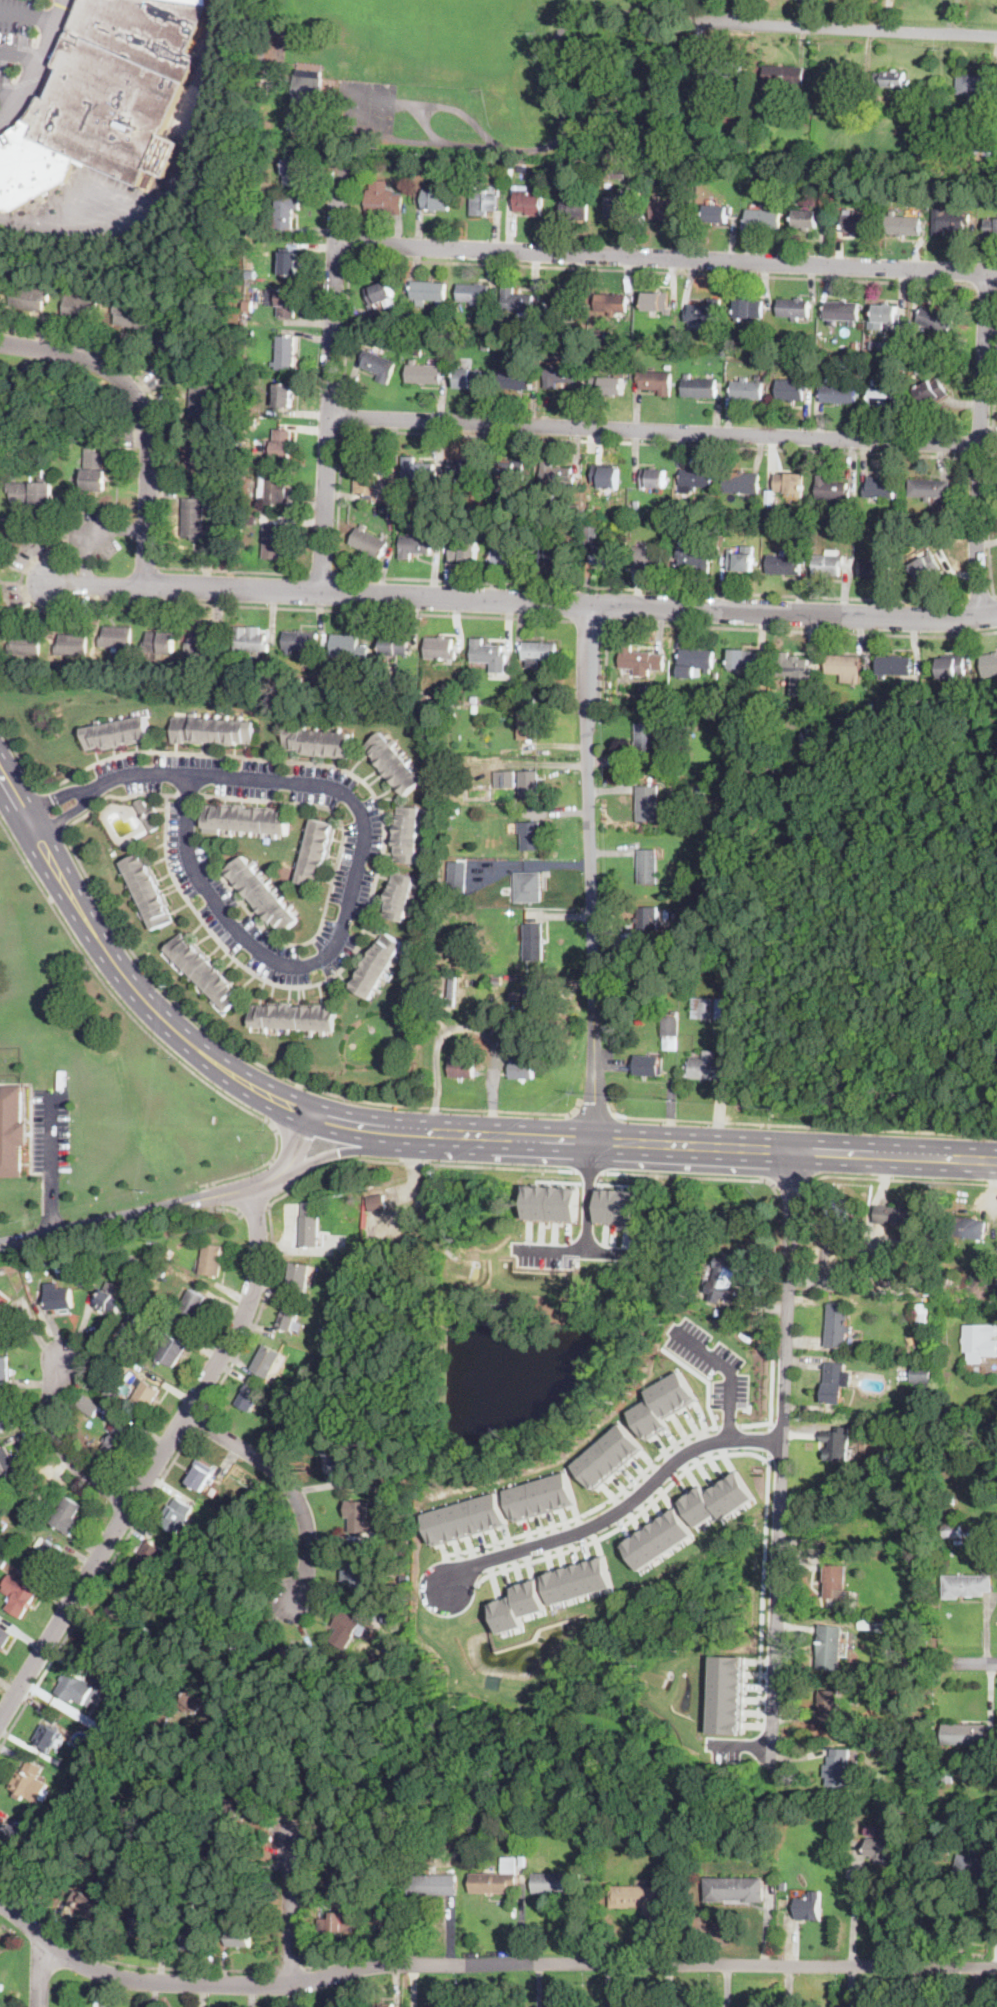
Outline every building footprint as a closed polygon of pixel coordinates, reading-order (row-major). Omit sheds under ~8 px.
[(13,210),(0,208),(0,136),(1,136),(14,130),(22,124),(27,117),(41,97),(42,96),(47,99),(61,69),(58,68),(55,65),(57,61),(72,26),(75,19),(76,14),(80,3),(81,0),(208,0),(209,5),(188,52),(197,56),(163,134),(182,143),(167,177),(147,170),(140,185),(88,162),(87,166),(76,162),(66,181),(13,210)] [(803,71),(803,84),(795,84),(795,90),(786,90),(786,84),(764,83),(764,79),(765,65),(804,67),(803,71)] [(321,71),(321,77),(322,77),(318,112),(292,109),(295,74),(297,74),(298,68),(321,71)] [(905,72),(905,76),(905,79),(910,80),(910,88),(882,86),(882,83),(875,82),(875,74),(875,73),(882,73),(882,70),(905,72)] [(267,90),(267,94),(259,94),(260,71),(268,72),(267,90)] [(990,80),(990,82),(984,82),(984,93),(988,94),(987,111),(973,111),(974,94),(957,94),(958,73),(990,75),(990,80)] [(700,92),(700,98),(691,97),(691,93),(692,85),(701,86),(700,92)] [(318,115),(317,121),(309,120),(310,112),(318,113),(318,115)] [(302,122),(290,121),(289,128),(302,129),(302,122)] [(995,156),(995,161),(994,165),(976,164),(976,159),(977,159),(978,151),(996,152),(995,156)] [(302,185),(302,187),(283,186),(284,159),(304,160),(302,185)] [(625,172),(624,177),(622,177),(622,179),(619,178),(619,177),(613,177),(613,169),(625,169),(625,172)] [(607,178),(603,178),(603,171),(611,170),(611,178),(607,178)] [(388,189),(388,190),(395,190),(395,194),(403,194),(402,214),(381,213),(381,217),(367,216),(368,190),(371,190),(372,180),(388,180),(388,189)] [(498,203),(498,211),(487,211),(486,216),(470,215),(470,212),(471,185),(477,185),(477,189),(489,189),(488,194),(498,195),(498,203)] [(448,206),(448,210),(423,209),(424,188),(450,190),(448,206)] [(542,203),(542,216),(527,215),(527,213),(515,211),(516,190),(543,191),(542,203)] [(640,195),(640,198),(639,214),(627,214),(627,216),(619,215),(619,214),(617,214),(616,220),(604,219),(605,195),(629,195),(629,190),(640,190),(640,195)] [(300,197),(300,210),(293,209),(292,228),(287,228),(287,232),(274,232),(275,218),(276,218),(277,196),(300,197)] [(588,199),(588,209),(587,220),(561,219),(562,215),(562,199),(583,200),(583,197),(588,197),(588,199)] [(685,219),(652,218),(652,200),(686,201),(685,219)] [(732,215),(729,215),(728,222),(706,221),(707,205),(733,206),(732,215)] [(778,208),(778,211),(781,211),(780,229),(747,227),(748,209),(773,210),(774,205),(779,205),(778,208)] [(970,216),(970,224),(964,224),(964,230),(945,229),(945,235),(932,235),(933,218),(933,209),(946,209),(946,212),(970,213),(970,216)] [(822,220),(818,220),(818,227),(795,226),(795,210),(822,211),(822,220)] [(866,215),(874,215),(874,231),(844,230),(843,230),(844,214),(852,215),(853,210),(860,210),(860,214),(866,215)] [(906,215),(915,216),(922,216),(920,235),(886,233),(887,215),(890,215),(890,210),(896,211),(895,215),(906,215)] [(986,218),(996,218),(996,237),(985,237),(986,218)] [(301,265),(301,267),(297,267),(297,275),(281,275),(282,252),(298,252),(298,261),(301,261),(301,265)] [(393,298),(395,303),(396,306),(387,309),(384,301),(376,304),(378,307),(373,309),(365,289),(388,280),(395,297),(393,298)] [(447,294),(446,300),(444,300),(443,305),(438,305),(438,300),(426,299),(426,307),(417,306),(417,300),(413,299),(414,281),(447,282),(447,294)] [(484,284),(484,285),(491,286),(490,304),(488,304),(488,307),(472,306),(472,301),(458,300),(459,284),(477,285),(477,284),(484,284)] [(49,290),(48,301),(44,301),(43,311),(9,306),(12,285),(49,290)] [(537,307),(537,313),(531,313),(531,318),(519,318),(519,311),(503,310),(503,292),(504,286),(515,287),(514,294),(534,295),(534,303),(537,303),(537,307)] [(299,303),(299,305),(299,306),(296,306),(296,317),(279,317),(279,306),(273,306),(273,304),(267,304),(267,294),(273,294),(273,293),(274,293),(274,289),(299,289),(299,303)] [(583,291),(583,295),(582,310),(575,310),(575,313),(556,312),(557,291),(568,292),(568,289),(583,290),(583,291)] [(669,292),(669,308),(668,311),(643,310),(644,302),(644,293),(656,294),(657,292),(669,292)] [(98,300),(96,310),(92,310),(91,320),(62,315),(66,294),(98,300)] [(626,295),(627,295),(627,312),(595,311),(596,294),(626,295)] [(721,299),(720,321),(720,323),(685,321),(686,309),(689,310),(689,304),(710,305),(710,298),(721,299)] [(804,299),(804,300),(809,300),(809,317),(799,317),(798,321),(792,321),(793,317),(778,316),(779,299),(797,300),(797,298),(804,298),(804,299)] [(762,315),(762,320),(736,318),(736,315),(735,315),(736,299),(763,300),(762,315)] [(152,310),(147,331),(114,324),(117,314),(113,313),(115,302),(152,310)] [(856,321),(855,326),(850,326),(850,319),(824,318),(825,302),(856,303),(856,321)] [(901,317),(900,323),(883,322),(882,328),(874,328),(874,322),(873,322),(873,304),(897,305),(897,314),(901,314),(901,317)] [(950,328),(948,335),(944,334),(943,338),(938,336),(940,331),(917,321),(924,305),(955,318),(950,328)] [(520,320),(520,330),(507,329),(508,319),(520,320)] [(557,319),(556,328),(548,327),(548,319),(557,319)] [(719,333),(718,340),(711,340),(712,332),(719,333)] [(294,356),(294,366),(294,370),(276,369),(276,366),(271,366),(271,362),(276,362),(277,336),(295,336),(294,356)] [(890,341),(890,351),(878,351),(878,341),(890,341)] [(390,381),(388,384),(378,380),(380,374),(361,366),(363,361),(361,360),(366,349),(397,362),(390,381)] [(555,354),(555,358),(541,358),(541,351),(542,349),(555,349),(555,354)] [(416,360),(416,365),(441,365),(441,372),(440,383),(406,382),(407,364),(410,364),(410,359),(416,360)] [(835,374),(835,375),(827,375),(827,362),(835,362),(835,374)] [(572,381),(572,382),(557,381),(557,388),(544,388),(545,364),(573,365),(572,381)] [(521,370),(521,372),(531,372),(531,390),(517,390),(518,389),(500,388),(501,379),(501,371),(516,372),(516,367),(521,367),(521,370)] [(30,370),(29,377),(20,376),(21,368),(30,370)] [(456,368),(457,368),(483,369),(482,390),(455,388),(456,368)] [(808,379),(807,383),(807,391),(804,391),(804,401),(796,400),(796,405),(790,405),(791,400),(777,400),(777,379),(792,379),(792,370),(802,371),(802,379),(808,379)] [(672,372),(671,396),(659,396),(659,389),(640,388),(640,382),(637,382),(638,371),(672,372)] [(691,378),(712,379),(717,379),(716,397),(683,396),(683,378),(685,378),(685,373),(691,374),(691,378)] [(930,382),(937,377),(949,394),(932,406),(930,403),(925,406),(914,390),(919,386),(916,380),(925,374),(930,382)] [(623,392),(623,395),(600,394),(601,377),(624,378),(623,392)] [(748,377),(748,381),(762,382),(761,399),(731,398),(732,380),(742,381),(742,377),(748,377)] [(856,385),(855,389),(855,403),(821,401),(822,386),(822,384),(848,385),(848,379),(854,379),(854,385),(856,385)] [(212,384),(211,404),(210,424),(198,424),(198,420),(189,419),(191,388),(199,388),(199,384),(212,384)] [(291,407),(274,406),(275,384),(292,385),(291,407)] [(886,384),(885,388),(900,389),(900,405),(869,404),(870,387),(880,388),(880,384),(886,384)] [(291,441),(291,445),(290,458),(269,457),(270,442),(274,442),(275,428),(292,429),(291,441)] [(210,471),(210,473),(200,472),(201,468),(190,468),(191,440),(212,441),(210,471)] [(106,461),(105,477),(104,492),(95,491),(82,490),(82,483),(77,483),(78,475),(83,475),(83,469),(84,469),(85,447),(96,448),(96,452),(107,453),(106,461)] [(432,484),(432,485),(420,485),(420,480),(403,479),(404,456),(416,456),(415,463),(433,463),(432,484)] [(486,470),(486,481),(449,479),(450,458),(487,460),(486,470)] [(526,461),(525,464),(524,478),(516,478),(515,490),(498,488),(500,461),(508,462),(508,459),(526,460),(526,461)] [(377,489),(377,494),(358,493),(360,460),(378,461),(377,489)] [(550,460),(553,460),(553,467),(572,467),(571,484),(541,483),(542,460),(550,460)] [(618,487),(618,488),(600,487),(600,484),(593,484),(594,464),(602,464),(602,467),(619,468),(618,487)] [(666,479),(665,487),(642,486),(643,472),(643,468),(666,470),(666,479)] [(711,486),(711,487),(696,486),(696,490),(691,490),(691,486),(681,485),(682,468),(712,470),(711,486)] [(285,470),(285,479),(285,487),(287,487),(287,504),(284,504),(284,506),(265,505),(266,500),(258,500),(259,488),(260,488),(260,478),(259,478),(259,470),(267,470),(267,469),(285,470)] [(747,472),(749,472),(760,473),(759,494),(724,492),(725,471),(739,472),(739,470),(744,470),(744,472),(747,472)] [(802,485),(802,493),(787,492),(785,491),(775,491),(775,489),(776,474),(802,474),(802,485)] [(850,496),(850,500),(816,498),(817,482),(818,474),(829,475),(829,482),(848,483),(847,488),(850,488),(850,496)] [(895,477),(894,489),(894,498),(864,497),(865,486),(868,486),(869,476),(895,477)] [(949,495),(948,498),(931,497),(931,501),(925,501),(925,496),(909,496),(910,479),(949,481),(949,495)] [(52,497),(52,505),(11,503),(11,493),(8,493),(8,481),(53,483),(52,497)] [(766,489),(767,490),(774,490),(773,505),(765,505),(766,489)] [(554,497),(553,505),(540,505),(541,493),(554,494),(554,497)] [(205,495),(204,510),(202,541),(190,540),(191,536),(182,536),(183,498),(194,498),(194,494),(205,495)] [(287,558),(287,559),(263,558),(264,524),(277,525),(277,528),(282,528),(282,548),(287,548),(287,558)] [(367,526),(366,530),(389,542),(380,558),(350,543),(358,527),(361,528),(363,524),(367,526)] [(616,562),(616,564),(594,563),(594,546),(585,546),(586,526),(597,526),(596,546),(617,546),(616,562)] [(430,530),(430,538),(430,553),(412,552),(411,559),(400,559),(401,534),(417,534),(417,529),(430,530)] [(698,545),(698,548),(711,548),(709,572),(698,571),(699,565),(679,564),(679,558),(677,558),(678,546),(686,547),(687,540),(698,541),(698,545)] [(477,542),(477,560),(474,560),(474,565),(459,565),(459,560),(450,559),(450,554),(450,541),(477,542)] [(565,542),(564,556),(564,565),(540,565),(541,544),(548,544),(549,542),(565,542)] [(525,561),(525,564),(492,563),(493,544),(525,545),(525,561)] [(662,567),(662,568),(649,567),(649,569),(644,569),(644,567),(636,567),(636,557),(633,556),(633,546),(663,547),(662,567)] [(754,546),(753,558),(753,571),(728,570),(728,568),(729,549),(733,549),(733,553),(741,553),(742,546),(754,546)] [(839,549),(839,555),(844,556),(843,566),(840,566),(839,576),(813,575),(814,559),(814,554),(826,554),(826,549),(839,549)] [(802,552),(801,560),(800,574),(768,572),(768,560),(769,554),(797,556),(797,550),(802,550),(802,552)] [(921,580),(920,580),(910,561),(931,550),(941,569),(921,580)] [(890,554),(890,563),(890,577),(859,576),(859,572),(860,559),(874,559),(875,555),(879,556),(879,553),(890,554)] [(131,627),(130,647),(100,646),(100,635),(104,635),(104,626),(131,627)] [(245,649),(245,651),(234,650),(236,626),(245,627),(245,630),(245,637),(245,639),(245,642),(245,644),(245,649)] [(258,627),(260,627),(260,634),(266,634),(266,640),(268,640),(268,652),(245,651),(245,649),(245,644),(245,642),(245,639),(245,637),(245,630),(245,627),(247,627),(247,633),(248,633),(249,626),(258,627)] [(308,632),(315,632),(318,632),(317,643),(319,643),(319,648),(317,648),(317,651),(293,650),(292,654),(290,654),(287,654),(287,649),(283,649),(284,631),(298,632),(298,629),(305,630),(305,632),(308,632)] [(174,633),(173,653),(142,652),(143,641),(147,641),(147,631),(174,633)] [(218,633),(218,654),(186,653),(186,643),(190,643),(191,632),(218,633)] [(41,634),(40,655),(8,653),(8,643),(13,643),(13,633),(41,634)] [(361,655),(361,657),(331,655),(332,633),(359,635),(358,647),(361,647),(361,655)] [(88,635),(87,655),(55,654),(56,643),(59,644),(60,634),(88,635)] [(446,636),(446,638),(453,639),(453,647),(456,648),(456,659),(425,658),(426,637),(440,638),(440,635),(446,636)] [(411,647),(412,647),(412,651),(408,651),(408,655),(380,654),(381,636),(408,637),(408,647),(411,647)] [(507,661),(507,663),(506,663),(505,673),(491,672),(492,662),(471,662),(472,638),(472,637),(484,638),(484,644),(503,645),(503,651),(507,651),(507,661)] [(556,654),(556,660),(556,661),(553,661),(553,665),(549,665),(549,660),(538,660),(538,668),(527,668),(528,660),(523,660),(523,641),(546,642),(546,643),(557,643),(556,654)] [(665,665),(664,670),(651,670),(650,676),(635,676),(635,669),(620,668),(621,644),(633,645),(633,651),(651,652),(651,654),(665,654),(665,665)] [(714,650),(713,668),(711,668),(711,673),(706,673),(706,668),(696,667),(696,679),(679,678),(679,676),(681,648),(714,650)] [(756,664),(756,668),(729,666),(730,649),(757,651),(756,664)] [(810,696),(791,696),(792,676),(777,675),(778,651),(789,652),(789,658),(808,659),(808,665),(811,665),(810,696)] [(994,652),(996,652),(996,676),(984,677),(981,656),(994,654),(994,652)] [(860,681),(860,683),(842,682),(842,673),(827,673),(827,672),(828,654),(861,656),(860,681)] [(958,674),(958,682),(958,686),(946,686),(946,678),(940,679),(939,658),(943,658),(943,655),(965,655),(966,674),(958,674)] [(910,669),(910,675),(885,674),(885,679),(880,679),(880,675),(877,675),(877,656),(910,656),(910,669)] [(242,672),(241,680),(234,679),(235,671),(242,672)] [(406,680),(404,693),(395,692),(397,679),(406,680)] [(648,684),(648,689),(648,695),(640,695),(640,684),(648,684)] [(137,711),(138,716),(147,714),(152,739),(127,744),(127,746),(117,747),(117,746),(104,749),(104,746),(87,749),(83,727),(96,724),(95,720),(101,719),(102,723),(111,721),(110,716),(113,715),(114,721),(122,719),(121,714),(123,714),(124,719),(134,717),(133,712),(137,711)] [(209,712),(208,717),(215,718),(215,712),(219,712),(218,718),(226,718),(226,713),(229,713),(229,719),(255,721),(254,743),(237,741),(237,745),(214,743),(214,741),(204,740),(204,743),(191,742),(191,741),(178,740),(178,742),(172,741),(174,715),(190,716),(190,712),(197,712),(197,716),(205,717),(206,712),(209,712)] [(538,734),(538,740),(517,739),(518,713),(538,713),(538,734)] [(688,723),(688,730),(675,729),(675,720),(688,720),(688,723)] [(642,761),(636,761),(635,723),(655,723),(656,761),(642,761)] [(348,758),(324,755),(324,756),(312,755),(312,754),(300,753),(300,750),(284,749),(286,726),(350,733),(348,758)] [(391,741),(394,738),(397,741),(394,745),(400,752),(404,749),(405,751),(402,754),(407,759),(409,757),(411,759),(409,762),(415,769),(419,766),(421,768),(417,772),(424,779),(404,797),(380,770),(381,769),(372,760),(375,758),(364,746),(381,730),(391,741)] [(679,758),(679,767),(667,766),(667,757),(679,758)] [(497,788),(495,788),(495,771),(515,771),(516,787),(497,788)] [(522,798),(521,798),(520,771),(538,771),(539,797),(522,798)] [(638,820),(637,820),(637,785),(659,785),(660,820),(638,820)] [(143,797),(149,807),(154,804),(159,812),(154,815),(160,826),(151,831),(134,802),(143,797)] [(748,802),(739,811),(734,806),(744,798),(748,802)] [(245,804),(245,807),(255,807),(255,804),(279,806),(279,810),(291,811),(289,833),(278,833),(277,838),(272,838),(273,832),(266,831),(265,837),(263,837),(263,831),(254,830),(253,835),(251,835),(252,829),(244,829),(243,835),(241,834),(241,829),(233,828),(233,834),(230,833),(231,827),(221,827),(220,832),(204,831),(206,803),(223,805),(223,802),(245,804)] [(426,821),(425,827),(420,826),(419,836),(423,836),(423,838),(419,838),(419,846),(424,846),(424,849),(418,849),(417,862),(395,861),(396,844),(392,844),(393,821),(398,821),(399,805),(421,806),(421,820),(426,821)] [(329,859),(328,859),(325,871),(323,870),(319,887),(296,881),(299,868),(295,867),(296,861),(301,862),(303,853),(299,852),(300,849),(304,850),(306,843),(302,842),(302,839),(307,840),(309,831),(305,830),(306,827),(310,828),(313,818),(338,824),(329,859)] [(540,826),(541,849),(522,849),(522,834),(518,834),(517,822),(540,822),(540,826)] [(477,824),(476,831),(478,831),(478,840),(468,839),(468,830),(470,830),(471,824),(477,824)] [(639,883),(638,850),(656,849),(657,883),(639,883)] [(154,873),(156,872),(160,882),(157,884),(160,890),(161,889),(163,891),(164,891),(169,903),(167,904),(174,919),(153,928),(148,917),(144,919),(142,914),(146,912),(141,903),(137,905),(136,902),(139,901),(136,894),(133,896),(131,893),(136,891),(133,885),(128,887),(127,885),(132,882),(127,873),(122,875),(121,872),(125,870),(121,861),(144,850),(154,873)] [(250,862),(254,858),(257,862),(253,865),(258,871),(261,868),(263,870),(260,873),(266,881),(270,878),(271,879),(268,882),(273,888),(277,885),(278,887),(274,890),(280,896),(283,893),(285,895),(282,898),(288,905),(292,902),(294,904),(289,908),(298,919),(282,933),(271,921),(269,923),(261,914),(260,915),(253,906),(256,904),(253,901),(252,902),(249,897),(248,898),(239,888),(239,889),(224,872),(244,855),(250,862)] [(712,855),(712,865),(694,865),(695,855),(712,855)] [(467,861),(466,892),(449,891),(450,860),(467,861)] [(413,890),(417,891),(416,897),(411,896),(409,904),(414,906),(413,909),(407,908),(404,920),(383,915),(387,899),(384,899),(387,886),(390,887),(395,871),(416,876),(413,890)] [(525,903),(523,903),(522,872),(537,872),(538,902),(525,903)] [(643,929),(638,929),(638,907),(658,906),(658,929),(643,929)] [(525,961),(523,924),(542,923),(544,960),(525,961)] [(404,942),(397,954),(401,956),(398,961),(394,959),(390,968),(393,970),(392,972),(388,970),(384,977),(388,979),(386,982),(382,979),(377,987),(383,990),(381,993),(376,990),(371,998),(349,986),(372,944),(376,946),(384,931),(404,942)] [(193,944),(196,941),(204,950),(205,949),(212,957),(210,959),(217,966),(219,964),(235,981),(233,983),(244,994),(228,1010),(219,1001),(215,1004),(211,1001),(215,997),(208,989),(204,993),(203,992),(207,988),(201,982),(197,987),(196,985),(200,981),(194,975),(190,979),(189,978),(193,974),(187,968),(183,972),(181,970),(185,966),(178,959),(174,963),(172,961),(176,958),(166,948),(182,932),(193,944)] [(739,969),(738,976),(730,976),(730,965),(739,965),(739,969)] [(455,1002),(455,1008),(448,1007),(451,975),(457,975),(455,1002)] [(543,1007),(524,1008),(524,987),(543,987),(543,1007)] [(723,1010),(723,1019),(692,1018),(692,1002),(692,998),(724,999),(723,1010)] [(292,1001),(292,1005),(306,1006),(307,1004),(315,1004),(337,1005),(336,1030),(326,1030),(326,1035),(321,1035),(321,1030),(314,1029),(314,1034),(311,1034),(311,1029),(301,1028),(301,1033),(298,1033),(299,1028),(291,1027),(291,1033),(288,1032),(288,1028),(281,1027),(281,1032),(277,1032),(278,1027),(269,1026),(268,1032),(265,1032),(265,1026),(251,1026),(252,1003),(269,1004),(269,1001),(282,1002),(282,1001),(292,1001)] [(678,1034),(677,1036),(661,1036),(662,1016),(678,1016),(678,1034)] [(511,1044),(503,1044),(503,1035),(511,1035),(511,1044)] [(716,1055),(715,1060),(729,1061),(728,1079),(714,1078),(713,1080),(689,1078),(689,1077),(684,1076),(685,1065),(688,1066),(688,1062),(690,1062),(690,1058),(703,1059),(704,1050),(715,1051),(716,1055)] [(461,1056),(461,1057),(475,1058),(474,1078),(449,1077),(450,1055),(455,1055),(455,1053),(461,1053),(461,1056)] [(662,1073),(662,1074),(659,1074),(658,1076),(634,1075),(635,1054),(659,1056),(658,1066),(663,1066),(662,1073)] [(534,1078),(534,1079),(510,1079),(510,1059),(534,1059),(534,1078)] [(21,1176),(0,1176),(0,1086),(21,1086),(21,1122),(27,1121),(27,1144),(21,1144),(21,1176)] [(527,1183),(526,1217),(577,1220),(579,1186),(527,1183)] [(598,1189),(597,1221),(636,1224),(637,1190),(598,1189)] [(374,1210),(370,1211),(368,1197),(370,1197),(383,1195),(386,1208),(374,1210)] [(850,1226),(850,1230),(832,1229),(832,1217),(828,1217),(828,1199),(851,1200),(850,1226)] [(317,1216),(317,1218),(317,1246),(299,1246),(299,1243),(300,1216),(302,1216),(302,1203),(318,1203),(317,1216)] [(919,1219),(918,1228),(875,1222),(876,1209),(877,1205),(920,1211),(919,1219)] [(985,1237),(984,1240),(945,1234),(948,1214),(979,1219),(979,1220),(987,1221),(985,1237)] [(374,1244),(370,1244),(369,1228),(374,1228),(377,1227),(378,1243),(374,1244)] [(221,1263),(219,1276),(199,1273),(204,1243),(224,1246),(221,1263)] [(174,1251),(169,1261),(162,1257),(167,1248),(174,1251)] [(735,1254),(734,1259),(734,1260),(737,1261),(730,1286),(735,1288),(731,1300),(721,1297),(719,1303),(709,1300),(710,1294),(706,1293),(707,1290),(710,1280),(713,1281),(717,1267),(715,1267),(719,1254),(723,1256),(725,1251),(735,1254)] [(138,1258),(136,1266),(126,1264),(128,1255),(138,1258)] [(307,1285),(306,1293),(286,1291),(290,1261),(310,1264),(307,1285)] [(370,1272),(369,1277),(352,1274),(353,1264),(371,1267),(370,1272)] [(165,1272),(162,1277),(154,1272),(157,1267),(165,1272)] [(33,1280),(26,1282),(22,1269),(29,1268),(33,1280)] [(951,1280),(951,1282),(943,1282),(944,1269),(952,1270),(951,1280)] [(901,1276),(901,1285),(893,1284),(893,1283),(893,1272),(901,1273),(901,1276)] [(87,1279),(86,1286),(79,1285),(80,1278),(87,1279)] [(116,1289),(113,1294),(123,1299),(116,1314),(107,1310),(105,1314),(99,1312),(100,1310),(95,1307),(103,1289),(107,1290),(109,1286),(116,1289)] [(47,1309),(46,1309),(45,1290),(71,1288),(72,1307),(47,1309)] [(205,1313),(197,1328),(176,1316),(190,1289),(206,1297),(199,1309),(206,1312),(205,1313)] [(6,1315),(0,1322),(0,1290),(12,1300),(1,1311),(6,1315)] [(144,1306),(138,1315),(128,1310),(134,1300),(144,1306)] [(852,1332),(852,1333),(847,1333),(846,1347),(826,1346),(828,1302),(848,1302),(847,1326),(852,1326),(852,1332)] [(929,1304),(929,1316),(917,1316),(917,1303),(929,1304)] [(294,1330),(293,1332),(277,1327),(282,1309),(283,1306),(300,1312),(294,1330)] [(336,1317),(336,1320),(330,1319),(331,1314),(332,1310),(338,1312),(336,1317)] [(137,1316),(133,1321),(126,1316),(129,1311),(137,1316)] [(132,1326),(128,1331),(122,1326),(124,1321),(132,1326)] [(992,1340),(996,1339),(996,1356),(984,1356),(984,1352),(983,1352),(983,1363),(969,1363),(969,1352),(964,1352),(964,1343),(963,1342),(962,1338),(964,1337),(964,1325),(996,1324),(996,1336),(992,1336),(992,1339),(992,1340)] [(327,1328),(325,1338),(318,1337),(320,1327),(327,1328)] [(180,1356),(173,1368),(156,1357),(164,1345),(158,1342),(164,1332),(187,1346),(180,1356)] [(270,1378),(252,1369),(265,1344),(283,1353),(270,1378)] [(116,1355),(113,1361),(107,1357),(111,1351),(116,1355)] [(8,1382),(0,1382),(0,1356),(8,1356),(8,1373),(8,1382)] [(850,1386),(850,1387),(843,1387),(841,1404),(823,1403),(825,1362),(845,1363),(845,1372),(851,1372),(850,1386)] [(937,1370),(937,1383),(930,1383),(930,1389),(915,1389),(915,1382),(910,1382),(911,1366),(932,1366),(932,1367),(937,1367),(937,1370)] [(629,1411),(645,1438),(669,1425),(664,1418),(696,1398),(679,1370),(647,1390),(651,1397),(629,1411)] [(154,1399),(148,1409),(132,1399),(145,1380),(160,1390),(154,1399)] [(251,1412),(237,1403),(249,1382),(264,1391),(251,1412)] [(94,1416),(93,1418),(76,1406),(84,1393),(101,1404),(94,1416)] [(14,1428),(0,1430),(0,1398),(2,1398),(4,1410),(4,1411),(11,1410),(14,1428)] [(571,1463),(594,1489),(643,1446),(621,1421),(571,1463)] [(113,1422),(117,1424),(118,1423),(134,1433),(118,1459),(102,1450),(106,1443),(102,1441),(105,1437),(109,1439),(113,1431),(109,1428),(113,1422)] [(849,1427),(848,1439),(848,1461),(826,1460),(826,1448),(829,1448),(829,1442),(821,1441),(822,1431),(835,1431),(835,1427),(849,1427)] [(4,1481),(0,1473),(0,1448),(5,1445),(20,1472),(4,1481)] [(341,1447),(351,1474),(351,1475),(333,1481),(330,1473),(328,1473),(324,1463),(327,1462),(324,1452),(341,1447)] [(214,1480),(212,1485),(207,1482),(202,1491),(184,1480),(190,1470),(197,1458),(215,1469),(210,1478),(214,1480)] [(229,1474),(249,1488),(257,1477),(236,1463),(229,1474)] [(681,1500),(698,1527),(717,1513),(722,1519),(757,1498),(738,1470),(707,1492),(702,1484),(681,1500)] [(505,1489),(515,1521),(577,1503),(567,1471),(505,1489)] [(390,1484),(382,1485),(381,1476),(391,1475),(392,1483),(390,1484)] [(385,1493),(385,1486),(388,1486),(398,1485),(398,1492),(385,1493)] [(32,1499),(29,1505),(14,1496),(17,1489),(32,1499)] [(423,1513),(433,1546),(507,1524),(497,1491),(423,1513)] [(79,1522),(70,1536),(50,1523),(50,1522),(67,1496),(82,1506),(74,1518),(79,1521),(79,1522)] [(954,1504),(954,1505),(946,1505),(946,1496),(954,1496),(954,1504)] [(188,1504),(193,1507),(178,1532),(161,1523),(166,1515),(164,1513),(169,1505),(171,1506),(176,1497),(188,1504)] [(380,1519),(379,1533),(368,1532),(368,1535),(349,1533),(350,1518),(345,1517),(346,1512),(347,1499),(370,1501),(369,1518),(380,1519)] [(623,1543),(640,1568),(694,1535),(676,1507),(623,1543)] [(11,1517),(8,1522),(3,1519),(7,1514),(11,1517)] [(233,1523),(227,1534),(217,1528),(223,1518),(233,1523)] [(948,1538),(945,1539),(945,1524),(961,1523),(962,1538),(948,1538)] [(56,1563),(47,1578),(29,1567),(39,1549),(35,1547),(42,1536),(64,1549),(56,1563)] [(410,1544),(410,1545),(402,1545),(402,1537),(410,1537),(410,1544)] [(171,1553),(164,1564),(157,1560),(149,1574),(133,1565),(148,1539),(171,1553)] [(543,1574),(553,1605),(614,1587),(605,1556),(543,1574)] [(368,1566),(366,1566),(365,1591),(344,1590),(345,1580),(342,1580),(342,1570),(346,1570),(346,1562),(368,1562),(368,1566)] [(850,1596),(850,1600),(825,1598),(826,1582),(824,1582),(826,1565),(847,1566),(846,1589),(851,1589),(850,1596)] [(14,1575),(19,1579),(21,1576),(24,1577),(26,1573),(38,1580),(34,1588),(38,1591),(22,1618),(6,1609),(10,1602),(7,1600),(9,1596),(1,1591),(4,1585),(2,1584),(9,1573),(14,1575)] [(955,1599),(944,1599),(944,1576),(983,1576),(992,1576),(992,1591),(984,1591),(984,1596),(959,1596),(959,1599),(955,1599)] [(513,1586),(515,1596),(490,1603),(500,1633),(525,1625),(522,1616),(546,1609),(538,1578),(513,1586)] [(139,1604),(135,1609),(132,1607),(123,1621),(106,1610),(123,1582),(140,1593),(135,1601),(139,1604)] [(346,1647),(344,1649),(330,1638),(338,1628),(333,1624),(343,1612),(362,1628),(346,1647)] [(397,1623),(385,1623),(385,1614),(398,1614),(397,1623)] [(888,1628),(887,1632),(873,1631),(874,1621),(888,1622),(888,1628)] [(3,1649),(0,1647),(0,1625),(13,1633),(3,1649)] [(839,1669),(817,1668),(821,1625),(842,1626),(839,1669)] [(712,1654),(709,1732),(743,1733),(745,1655),(712,1654)] [(97,1693),(90,1704),(88,1707),(74,1699),(72,1703),(56,1692),(70,1669),(100,1687),(97,1693)] [(208,1700),(197,1714),(181,1700),(191,1687),(208,1700)] [(837,1722),(837,1725),(817,1724),(818,1690),(838,1691),(837,1722)] [(170,1713),(165,1723),(158,1720),(163,1710),(170,1713)] [(60,1734),(47,1754),(42,1750),(44,1747),(33,1740),(43,1723),(60,1734)] [(993,1730),(993,1745),(943,1745),(944,1724),(986,1725),(986,1730),(993,1730)] [(870,1750),(866,1750),(866,1742),(874,1742),(874,1750),(870,1750)] [(849,1751),(848,1761),(848,1771),(849,1772),(849,1776),(847,1777),(847,1787),(827,1786),(828,1777),(825,1777),(825,1773),(825,1764),(828,1765),(829,1756),(831,1756),(832,1748),(849,1749),(849,1751)] [(37,1778),(48,1784),(38,1803),(23,1795),(20,1800),(12,1796),(15,1790),(13,1789),(14,1786),(16,1787),(18,1783),(15,1781),(17,1778),(18,1779),(28,1759),(43,1767),(37,1778)] [(947,1783),(943,1783),(942,1771),(950,1770),(951,1770),(952,1783),(947,1783)] [(73,1790),(69,1796),(63,1792),(67,1786),(73,1790)] [(240,1813),(240,1821),(222,1808),(235,1790),(240,1794),(240,1797),(240,1803),(240,1809),(240,1810),(240,1813)] [(560,1819),(551,1819),(550,1807),(554,1807),(569,1806),(569,1818),(560,1819)] [(934,1830),(932,1832),(927,1825),(934,1820),(939,1826),(934,1830)] [(20,1825),(18,1845),(1,1843),(3,1823),(20,1825)] [(878,1835),(865,1834),(866,1824),(879,1825),(878,1835)] [(892,1838),(892,1844),(890,1864),(876,1863),(877,1859),(872,1859),(873,1855),(866,1855),(867,1838),(886,1839),(886,1833),(893,1834),(892,1838)] [(992,1851),(996,1852),(996,1878),(994,1878),(994,1882),(981,1879),(980,1883),(965,1880),(966,1877),(954,1875),(958,1854),(990,1860),(992,1851)] [(760,1854),(760,1862),(749,1862),(749,1858),(749,1854),(760,1854)] [(481,1893),(471,1893),(471,1874),(502,1874),(502,1858),(517,1858),(517,1886),(510,1886),(510,1893),(481,1893)] [(539,1893),(533,1893),(533,1873),(541,1873),(581,1873),(581,1893),(539,1893)] [(409,1895),(409,1875),(456,1875),(457,1894),(409,1895)] [(764,1886),(764,1902),(745,1902),(745,1899),(726,1899),(726,1902),(705,1902),(705,1886),(705,1877),(764,1877),(764,1886)] [(662,1900),(662,1909),(662,1914),(643,1914),(643,1907),(610,1907),(610,1896),(610,1885),(662,1886),(662,1900)] [(107,1903),(100,1919),(70,1906),(78,1889),(107,1903)] [(821,1891),(821,1899),(820,1921),(795,1919),(796,1897),(811,1898),(811,1891),(821,1891)] [(156,1927),(155,1937),(128,1933),(132,1908),(159,1911),(156,1927)] [(345,1915),(345,1930),(324,1930),(324,1918),(332,1918),(332,1911),(345,1911),(345,1915)] [(206,1937),(206,1943),(200,1943),(200,1949),(184,1949),(184,1914),(197,1915),(197,1932),(206,1932),(206,1937)] [(239,1926),(239,1940),(239,1942),(239,1943),(239,1944),(239,1947),(237,1947),(226,1946),(226,1930),(233,1930),(234,1926),(239,1926)] [(253,1934),(251,1935),(251,1947),(239,1947),(239,1944),(239,1943),(239,1942),(239,1940),(239,1926),(253,1926),(253,1934)]
